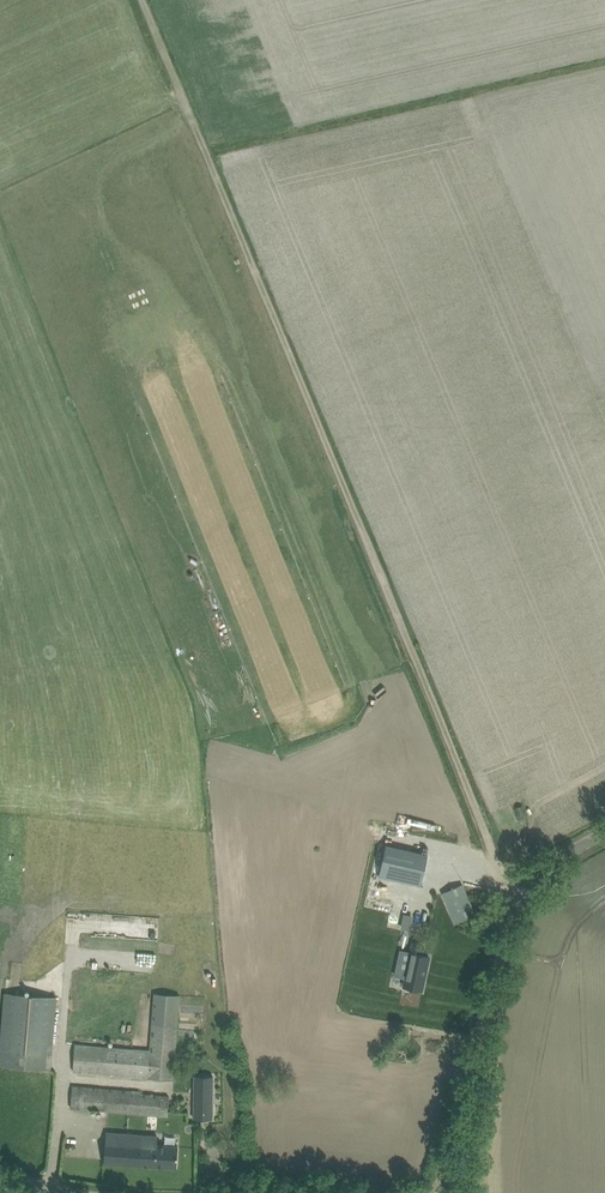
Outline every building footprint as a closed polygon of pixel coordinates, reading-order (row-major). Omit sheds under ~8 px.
[(516,807),(518,815),(524,814),(522,806),(516,807)] [(382,841),(374,879),(416,888),(425,850),(382,841)] [(442,893),(456,923),(476,915),(462,884),(442,893)] [(405,916),(402,928),(410,930),(412,918),(405,916)] [(411,942),(403,986),(422,990),(429,956),(421,954),(423,944),(411,942)] [(139,969),(155,968),(154,952),(138,953),(139,969)] [(50,1069),(56,997),(5,993),(0,1056),(0,1065),(50,1069)] [(155,993),(151,1051),(75,1044),(73,1072),(149,1078),(173,1080),(177,1026),(179,995),(155,993)] [(213,1076),(194,1075),(194,1118),(212,1119),(213,1076)] [(369,1084),(361,1092),(369,1100),(377,1092),(369,1084)] [(71,1108),(121,1112),(168,1116),(170,1097),(133,1094),(133,1091),(73,1086),(71,1108)] [(156,1135),(118,1133),(106,1132),(104,1163),(176,1168),(178,1147),(155,1145),(156,1135)]
